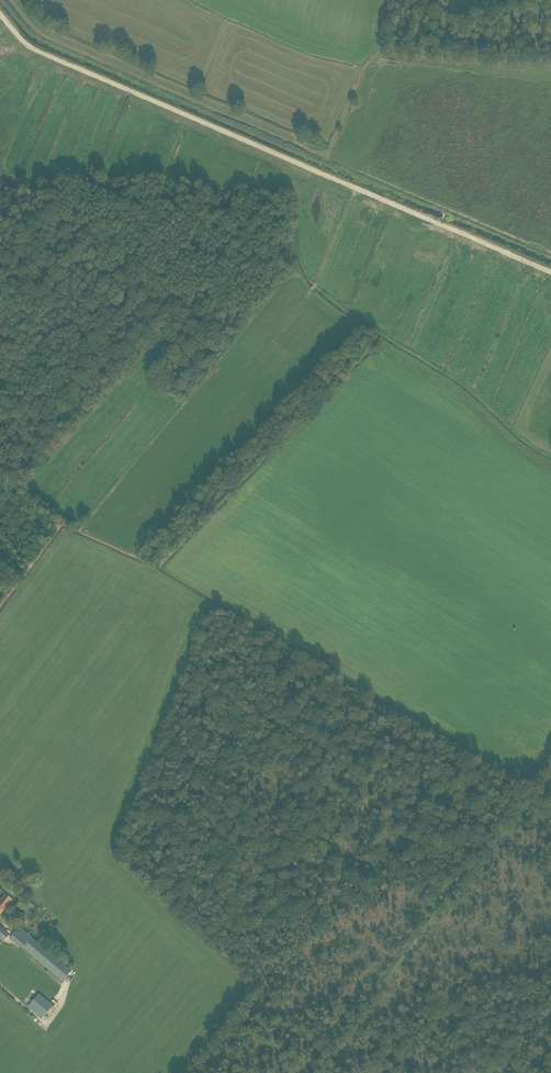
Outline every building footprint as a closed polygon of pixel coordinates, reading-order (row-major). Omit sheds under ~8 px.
[(34,880),(23,886),(25,889),(35,883),(34,880)] [(1,914),(12,900),(5,894),(0,901),(0,913),(1,914)] [(25,917),(35,905),(31,902),(29,903),(28,902),(22,909),(24,911),(21,914),(25,917)] [(0,926),(0,938),(4,941),(10,935),(0,926)] [(10,938),(62,982),(71,971),(19,927),(10,938)] [(39,994),(29,1006),(43,1018),(53,1005),(50,1003),(39,994)]
